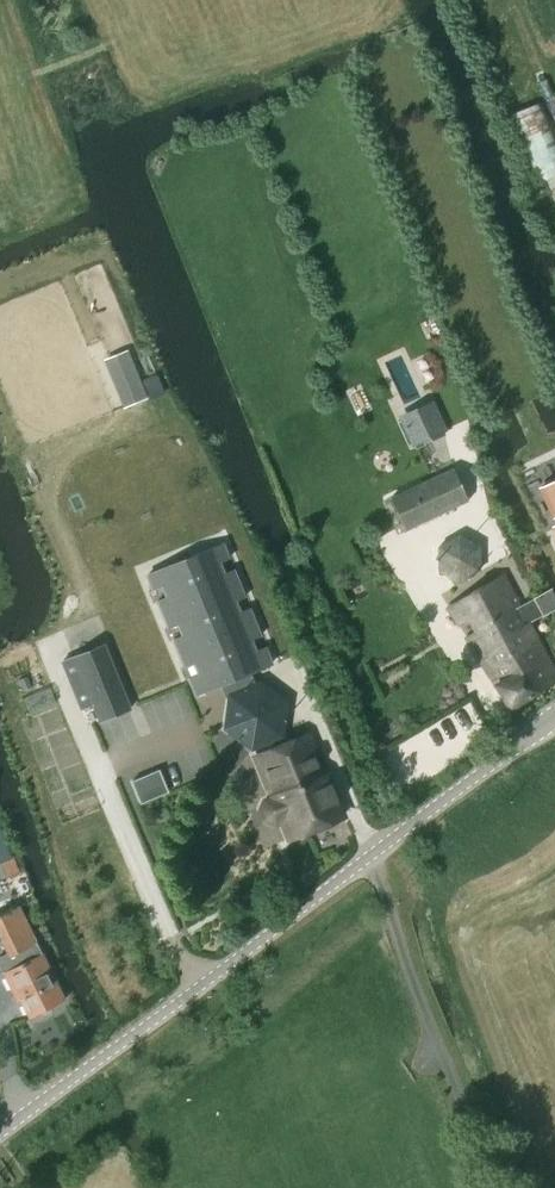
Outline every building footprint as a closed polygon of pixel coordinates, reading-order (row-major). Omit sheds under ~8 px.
[(554,175),(554,136),(540,100),(505,113),(535,182),(554,175)] [(125,350),(107,357),(127,406),(145,399),(125,350)] [(444,430),(432,404),(402,419),(413,444),(444,430)] [(452,467),(389,497),(405,530),(469,501),(452,467)] [(540,489),(554,521),(554,481),(540,489)] [(458,534),(437,547),(437,571),(459,583),(480,571),(479,545),(458,534)] [(310,734),(279,746),(276,738),(283,735),(286,703),(259,682),(255,684),(250,672),(271,663),(264,647),(254,650),(250,640),(259,636),(248,608),(238,612),(234,601),(244,597),(232,569),(222,573),(218,563),(228,559),(222,544),(146,575),(152,590),(162,586),(166,596),(157,600),(168,628),(178,624),(182,635),(172,639),(184,667),(194,663),(198,674),(188,678),(195,694),(219,684),(225,682),(230,694),(228,695),(228,698),(223,729),(250,748),(266,742),(269,750),(252,756),(269,796),(263,798),(259,806),(266,823),(273,825),(282,823),(287,837),(341,816),(310,734)] [(502,574),(447,606),(459,625),(469,618),(476,630),(466,636),(509,708),(554,680),(554,674),(528,623),(554,608),(554,597),(550,588),(518,605),(502,574)] [(103,645),(61,662),(72,687),(80,683),(83,682),(87,693),(92,705),(99,720),(129,708),(103,645)] [(158,769),(131,781),(140,803),(168,792),(158,769)] [(11,857),(0,831),(0,862),(11,857)] [(18,907),(0,916),(0,941),(6,955),(0,957),(0,972),(1,973),(9,992),(12,991),(25,1019),(31,1016),(32,1018),(42,1013),(41,1011),(61,1002),(18,907)]
